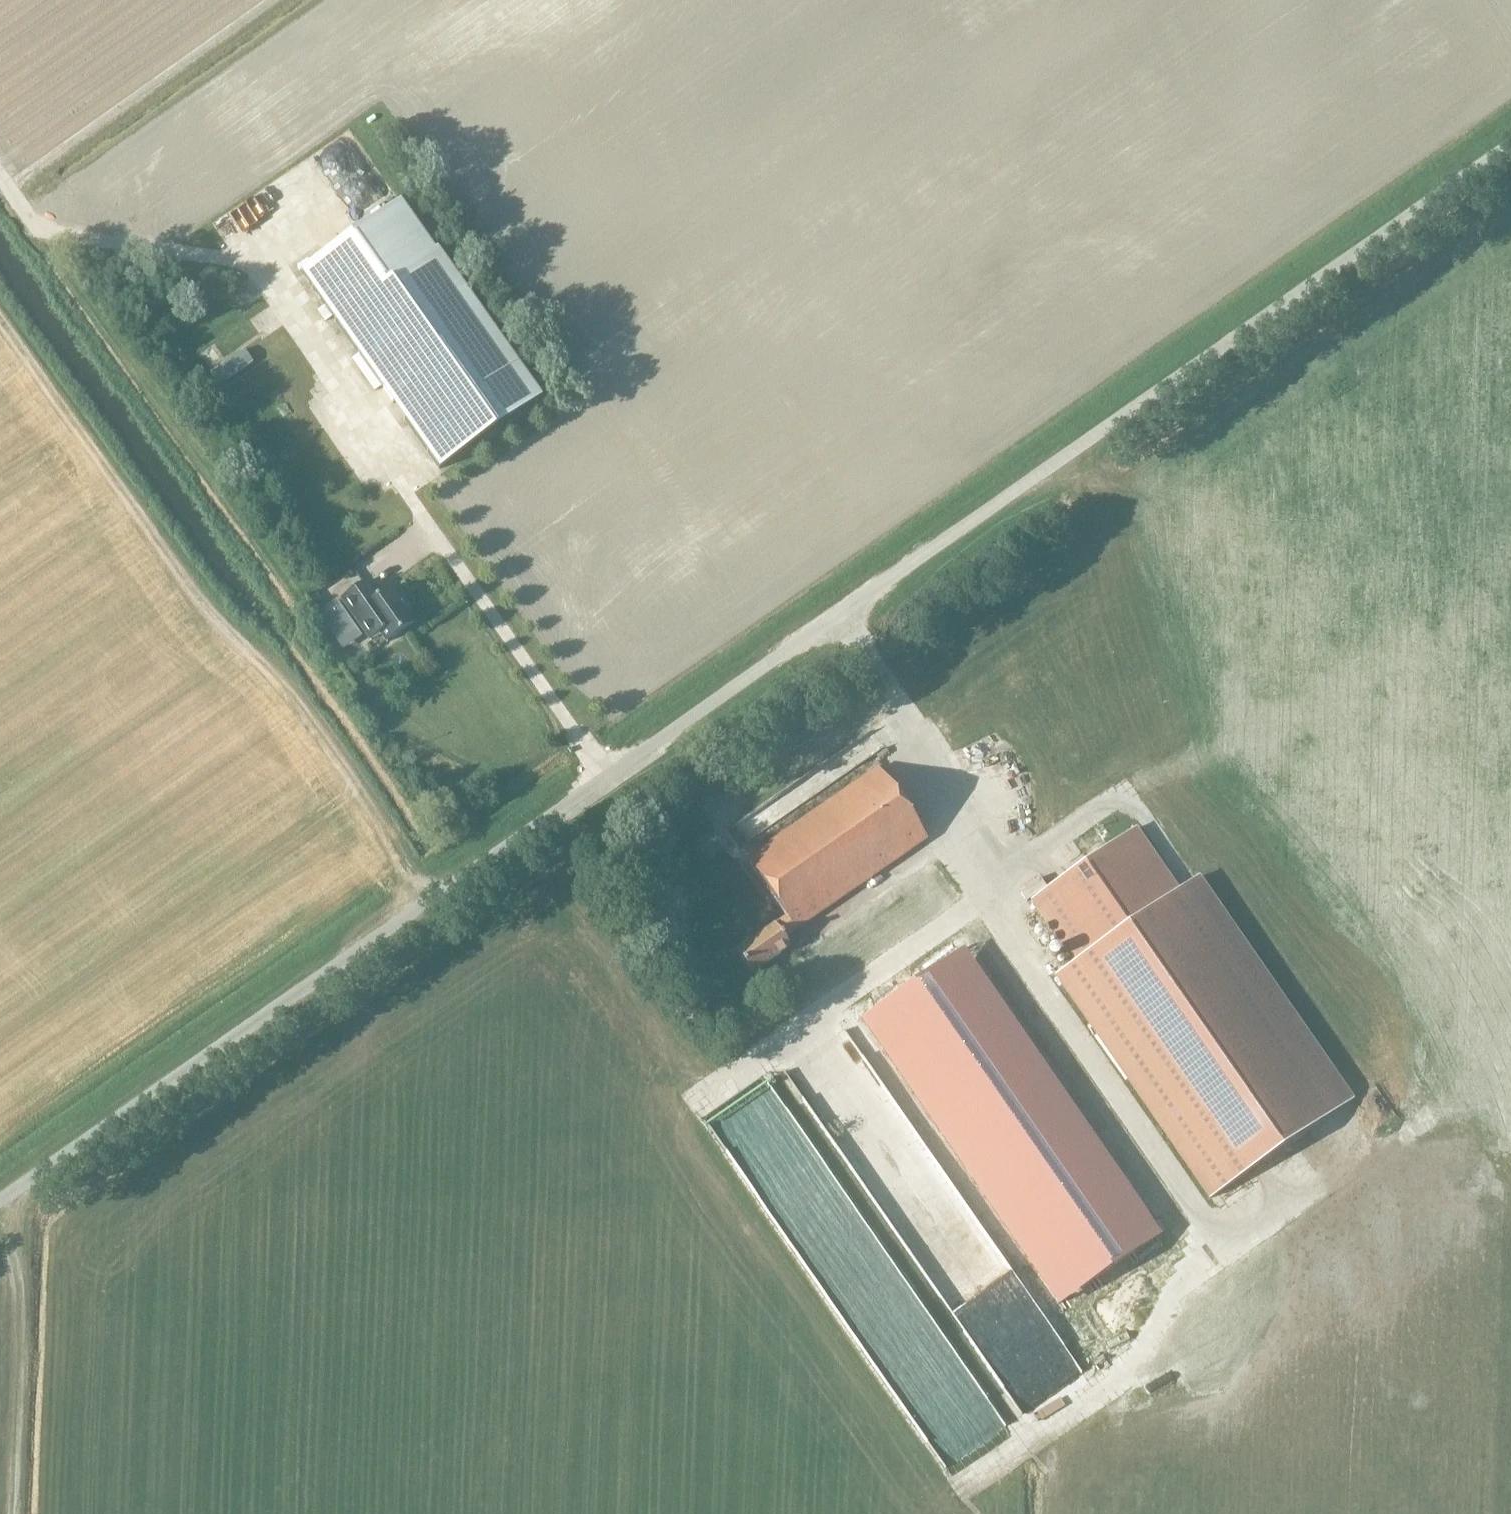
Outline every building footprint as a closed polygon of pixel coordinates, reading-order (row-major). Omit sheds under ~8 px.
[(284,164),(272,172),(283,189),(295,181),(284,164)] [(270,174),(261,181),(280,206),(289,199),(270,174)] [(270,210),(261,184),(234,194),(242,219),(270,210)] [(400,202),(300,272),(359,355),(353,360),(375,391),(381,387),(439,469),(539,400),(400,202)] [(237,203),(225,207),(231,223),(242,220),(237,203)] [(252,362),(244,350),(210,373),(219,385),(252,362)] [(389,589),(376,598),(364,582),(341,598),(371,642),(382,635),(387,642),(413,624),(407,615),(410,612),(411,608),(403,597),(398,596),(395,598),(389,589)] [(335,601),(317,614),(329,631),(347,619),(335,601)] [(323,639),(328,654),(346,648),(341,632),(323,639)] [(785,939),(927,841),(878,769),(747,858),(788,916),(773,926),(736,952),(752,975),(792,947),(785,939)] [(1058,974),(1213,1197),(1350,1102),(1196,879),(1179,890),(1136,828),(1031,901),(1075,963),(1058,974)] [(970,948),(871,1016),(1066,1299),(1165,1231),(970,948)] [(1028,1340),(1048,1371),(1109,1331),(1089,1301),(1028,1340)]
